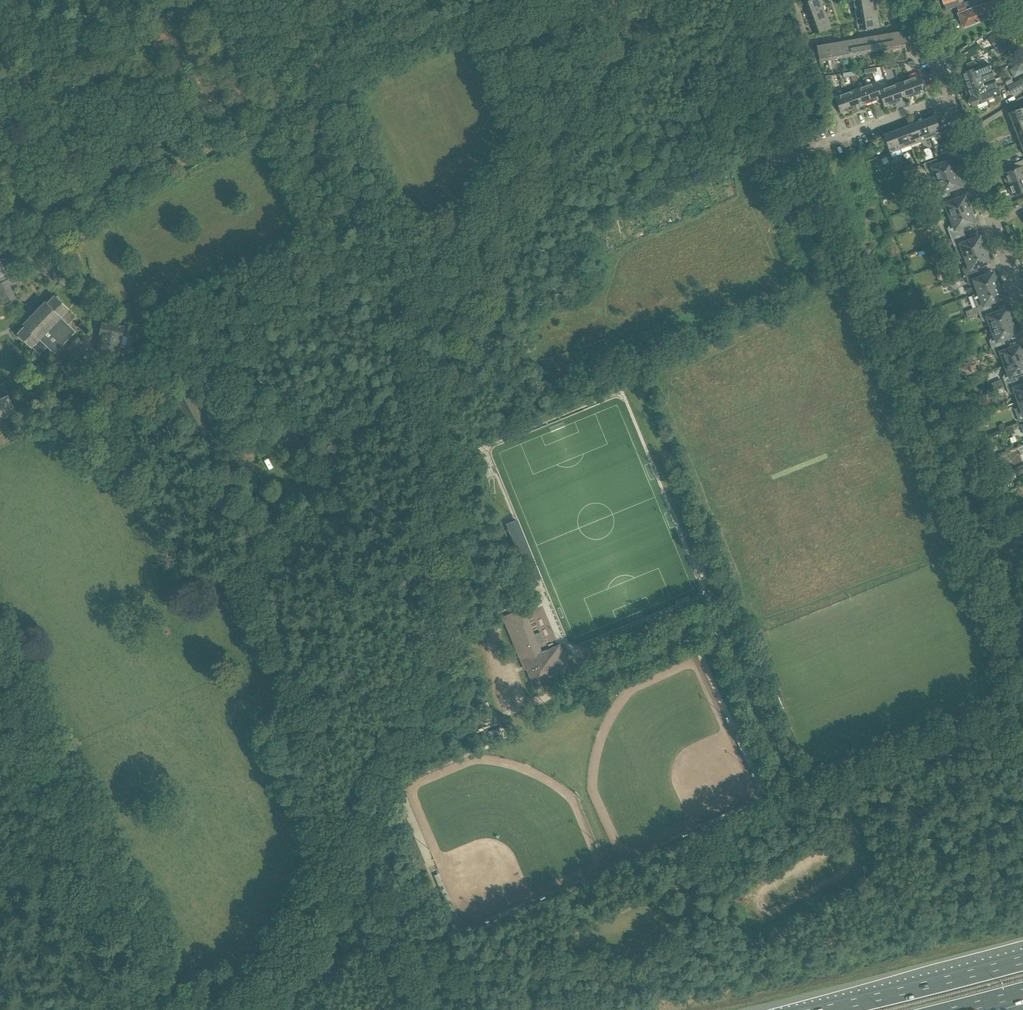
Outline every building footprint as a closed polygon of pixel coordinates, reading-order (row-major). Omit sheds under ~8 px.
[(823,7),(820,0),(810,0),(804,2),(808,12),(823,7)] [(854,9),(875,5),(874,0),(853,0),(854,9)] [(960,5),(958,0),(943,0),(946,10),(956,6),(960,5)] [(1003,7),(1000,0),(972,0),(960,5),(956,6),(959,13),(958,13),(963,27),(1005,12),(1003,7)] [(856,20),(877,16),(875,5),(854,9),(856,20)] [(823,7),(808,12),(812,23),(827,17),(823,7)] [(1011,23),(1018,33),(1022,30),(1022,15),(1011,23)] [(877,16),(856,20),(858,30),(879,27),(877,16)] [(827,17),(812,23),(816,33),(831,28),(827,17)] [(989,37),(995,48),(1007,41),(1001,30),(989,37)] [(892,33),(894,48),(905,47),(902,31),(892,33)] [(884,50),(894,48),(892,33),(881,35),(884,50)] [(870,36),(873,52),(884,50),(881,35),(870,36)] [(862,54),(873,52),(870,36),(860,38),(862,54)] [(849,40),(852,56),(862,54),(860,38),(849,40)] [(841,58),(852,56),(849,40),(838,42),(841,58)] [(827,44),(830,59),(841,58),(838,42),(827,44)] [(819,61),(830,59),(827,44),(817,46),(819,61)] [(978,67),(977,65),(973,61),(968,63),(970,70),(960,73),(963,82),(980,76),(979,76),(985,73),(985,74),(990,72),(991,72),(992,71),(989,63),(978,67)] [(963,82),(966,90),(982,84),(982,83),(995,79),(992,73),(992,71),(991,72),(990,72),(985,74),(985,73),(979,76),(980,76),(963,82)] [(909,79),(915,95),(925,91),(919,75),(909,79)] [(1022,89),(1022,78),(1007,86),(1012,95),(1022,89)] [(905,99),(915,95),(909,79),(899,83),(905,99)] [(969,98),(985,92),(986,91),(988,91),(991,89),(991,91),(996,89),(996,86),(997,85),(995,79),(982,83),(982,84),(966,90),(969,98)] [(881,98),(879,90),(876,81),(865,85),(871,102),(881,98)] [(888,86),(894,103),(905,99),(899,83),(888,86)] [(861,105),(871,102),(865,85),(855,89),(861,105)] [(884,106),(894,103),(888,86),(879,90),(881,98),(884,106)] [(845,93),(851,109),(861,105),(855,89),(845,93)] [(985,92),(969,98),(972,106),(988,100),(1001,95),(998,89),(997,90),(996,89),(991,91),(991,89),(988,91),(986,91),(985,92)] [(841,113),(851,109),(845,93),(835,97),(841,113)] [(1022,119),(1022,107),(1009,112),(1013,123),(1022,119)] [(931,137),(941,134),(934,116),(924,119),(931,137)] [(921,141),(931,137),(924,119),(914,123),(921,141)] [(1016,133),(1022,130),(1022,119),(1013,123),(1016,133)] [(911,145),(921,141),(914,123),(904,127),(911,145)] [(900,149),(911,145),(904,127),(894,131),(900,149)] [(890,153),(900,149),(894,131),(883,135),(890,153)] [(937,180),(958,172),(955,165),(953,166),(951,160),(938,165),(936,159),(924,164),(927,171),(929,173),(933,171),(937,180)] [(1008,185),(1022,179),(1022,160),(1014,163),(1016,168),(1004,173),(1005,176),(1004,178),(1005,182),(1007,182),(1008,185)] [(937,200),(950,195),(948,190),(960,185),(958,179),(960,179),(958,172),(937,180),(940,188),(936,190),(934,192),(937,200)] [(1008,185),(1009,186),(1007,188),(1009,192),(1011,192),(1012,196),(1022,191),(1022,179),(1008,185)] [(950,195),(937,200),(940,208),(941,211),(947,209),(950,216),(971,208),(968,201),(967,202),(965,199),(964,196),(959,198),(952,201),(950,195)] [(951,238),(964,234),(961,226),(974,221),(972,215),(973,215),(971,208),(950,216),(953,224),(949,226),(948,229),(951,238)] [(964,234),(951,238),(953,244),(959,258),(965,256),(986,248),(983,242),(981,242),(979,236),(967,241),(964,234)] [(953,244),(951,238),(943,241),(945,246),(953,244)] [(965,276),(978,272),(976,266),(989,262),(986,256),(988,255),(986,248),(965,256),(968,264),(964,266),(963,269),(965,276)] [(6,305),(18,299),(11,287),(14,285),(8,273),(10,271),(11,268),(11,265),(10,262),(8,260),(5,260),(2,260),(0,256),(0,292),(6,305)] [(978,292),(999,284),(997,278),(995,278),(993,272),(980,277),(978,272),(965,276),(968,284),(971,285),(975,283),(978,292)] [(978,292),(972,294),(976,305),(979,312),(991,308),(989,302),(1002,298),(1000,292),(1002,291),(999,284),(978,292)] [(57,297),(55,295),(48,303),(46,301),(24,324),(26,326),(18,333),(20,334),(18,336),(23,340),(24,338),(32,346),(39,353),(47,345),(55,353),(76,331),(68,324),(76,316),(61,301),(62,299),(58,295),(57,297)] [(992,328),(1013,320),(1010,314),(1008,314),(1006,308),(993,313),(991,308),(979,312),(982,320),(984,321),(988,320),(992,328)] [(992,348),(1005,344),(1003,339),(1016,334),(1013,328),(1015,327),(1013,320),(992,328),(995,337),(991,338),(990,341),(992,348)] [(77,327),(83,332),(88,327),(82,321),(77,327)] [(128,336),(129,328),(124,327),(124,326),(102,322),(100,334),(101,334),(97,352),(119,356),(119,355),(124,356),(125,348),(126,348),(126,345),(121,344),(123,335),(128,336)] [(1022,358),(1022,350),(1022,351),(1019,345),(1007,349),(1005,344),(992,348),(992,349),(994,352),(995,356),(998,357),(1002,356),(1005,364),(1022,358)] [(1018,380),(1016,375),(1022,372),(1022,358),(1005,364),(1008,373),(1004,374),(1003,377),(1006,385),(1018,380)] [(1001,379),(991,383),(993,388),(1003,384),(1001,379)] [(1022,399),(1022,384),(1020,386),(1018,380),(1006,385),(1009,392),(1011,393),(1015,392),(1019,401),(1022,399)] [(16,412),(3,383),(0,385),(0,419),(16,412)] [(1015,409),(1019,421),(1022,419),(1022,399),(1019,401),(1015,402),(1017,408),(1015,409)] [(1013,420),(1005,422),(1007,428),(1015,425),(1013,420)] [(520,587),(513,590),(516,598),(523,595),(520,587)] [(541,652),(537,643),(524,611),(506,618),(535,689),(572,674),(560,644),(541,652)] [(474,694),(465,697),(467,702),(475,699),(474,694)]
